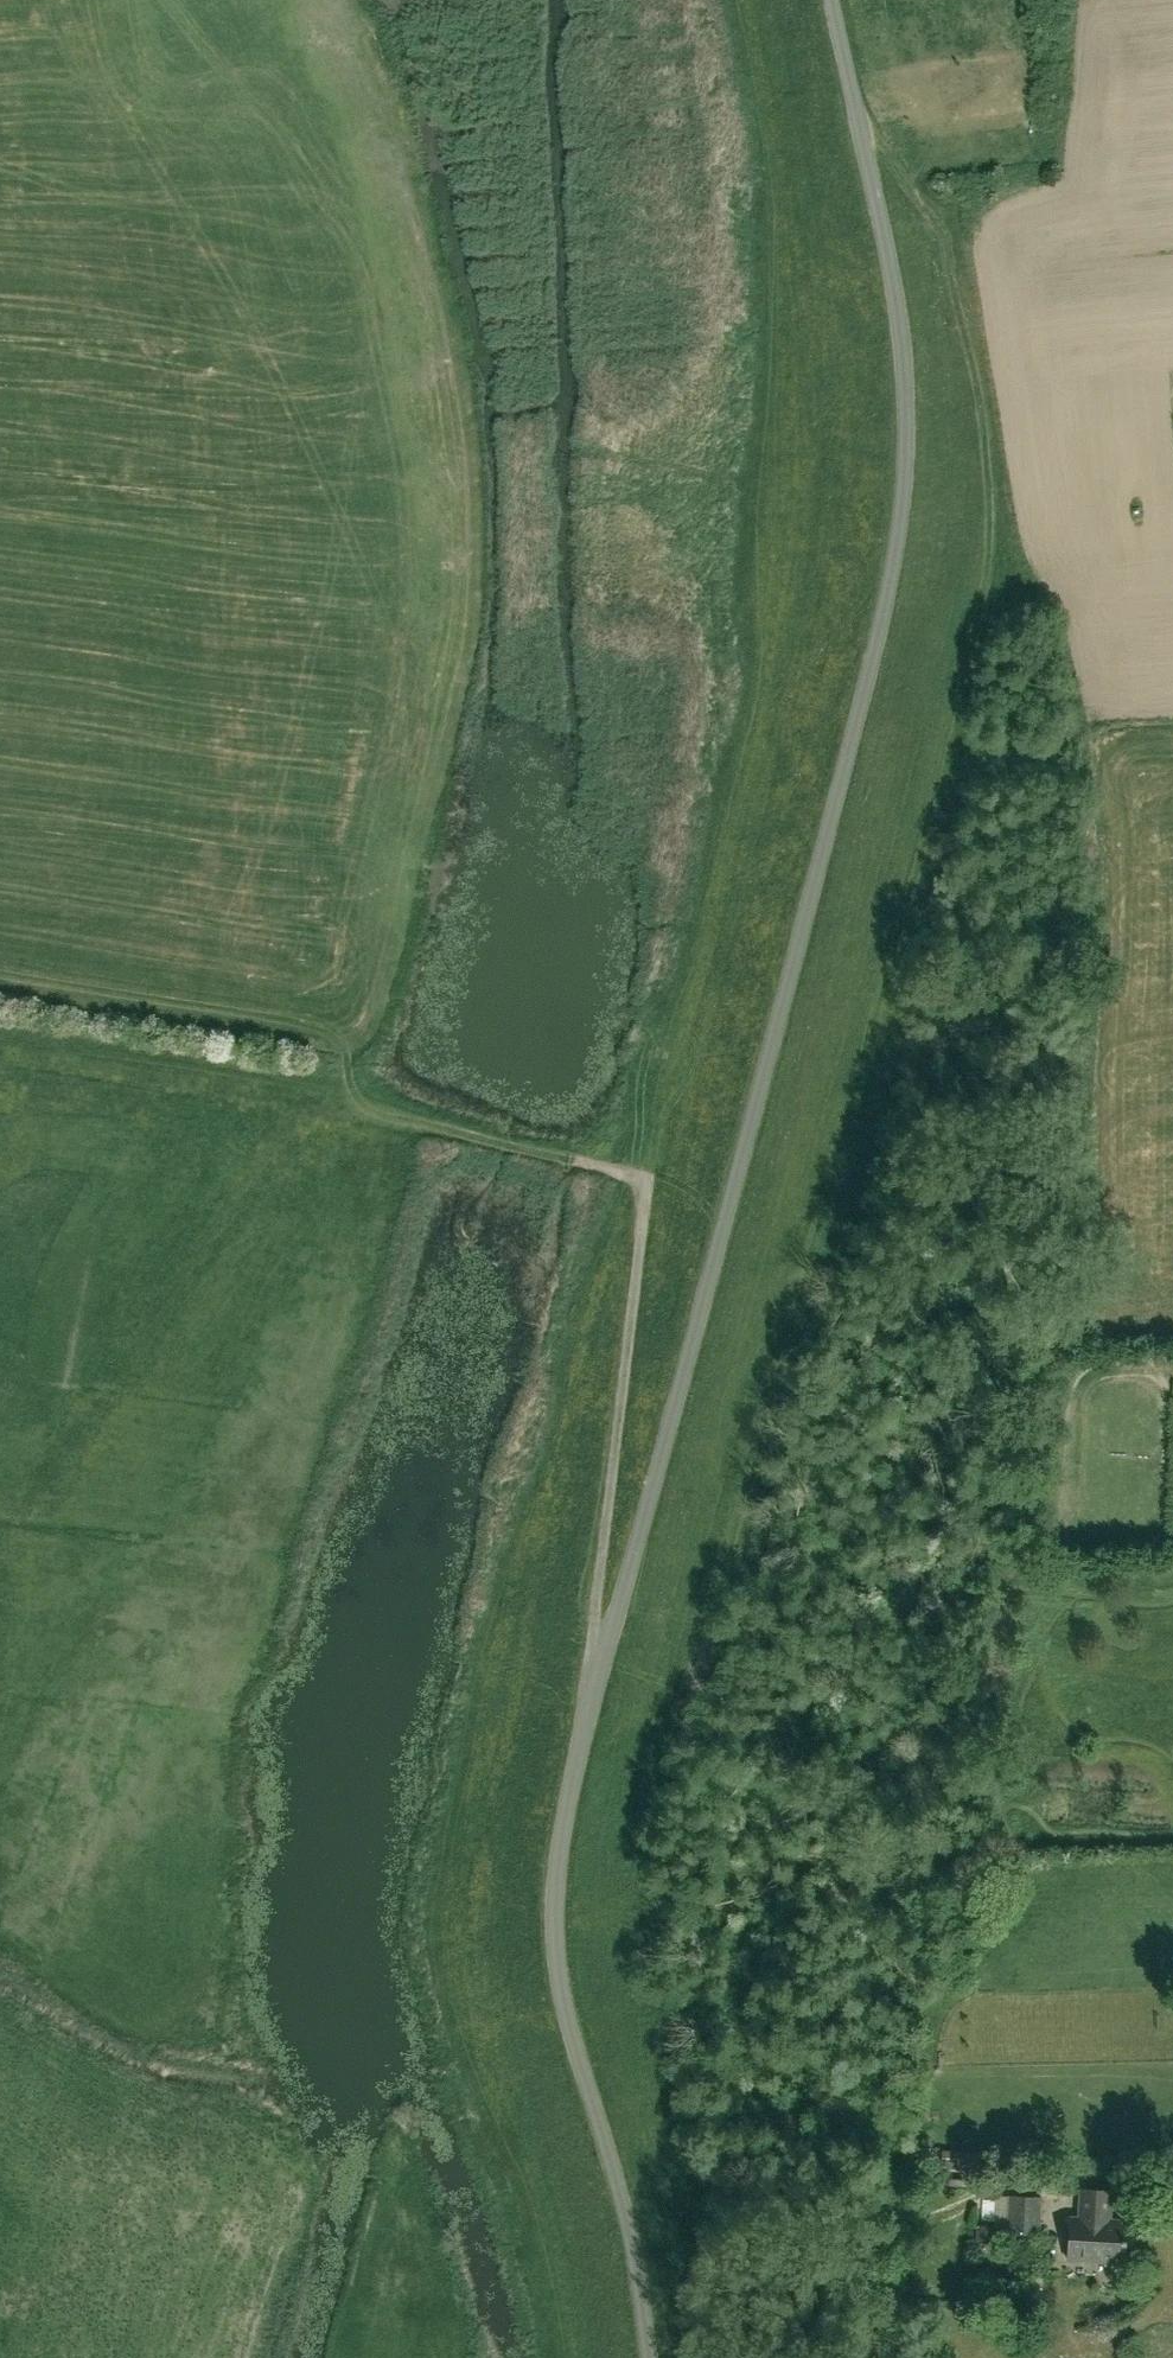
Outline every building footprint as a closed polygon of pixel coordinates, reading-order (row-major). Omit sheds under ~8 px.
[(936,2169),(937,2150),(923,2149),(922,2168),(936,2169)] [(961,2162),(962,2152),(943,2150),(942,2161),(961,2162)] [(1124,2263),(1126,2222),(1107,2221),(1107,2212),(1110,2212),(1111,2191),(1081,2189),(1079,2219),(1070,2218),(1067,2259),(1124,2263)] [(1013,2196),(1011,2233),(1041,2234),(1042,2197),(1013,2196)] [(968,2221),(990,2221),(990,2231),(1003,2231),(1003,2202),(968,2202),(968,2221)]
